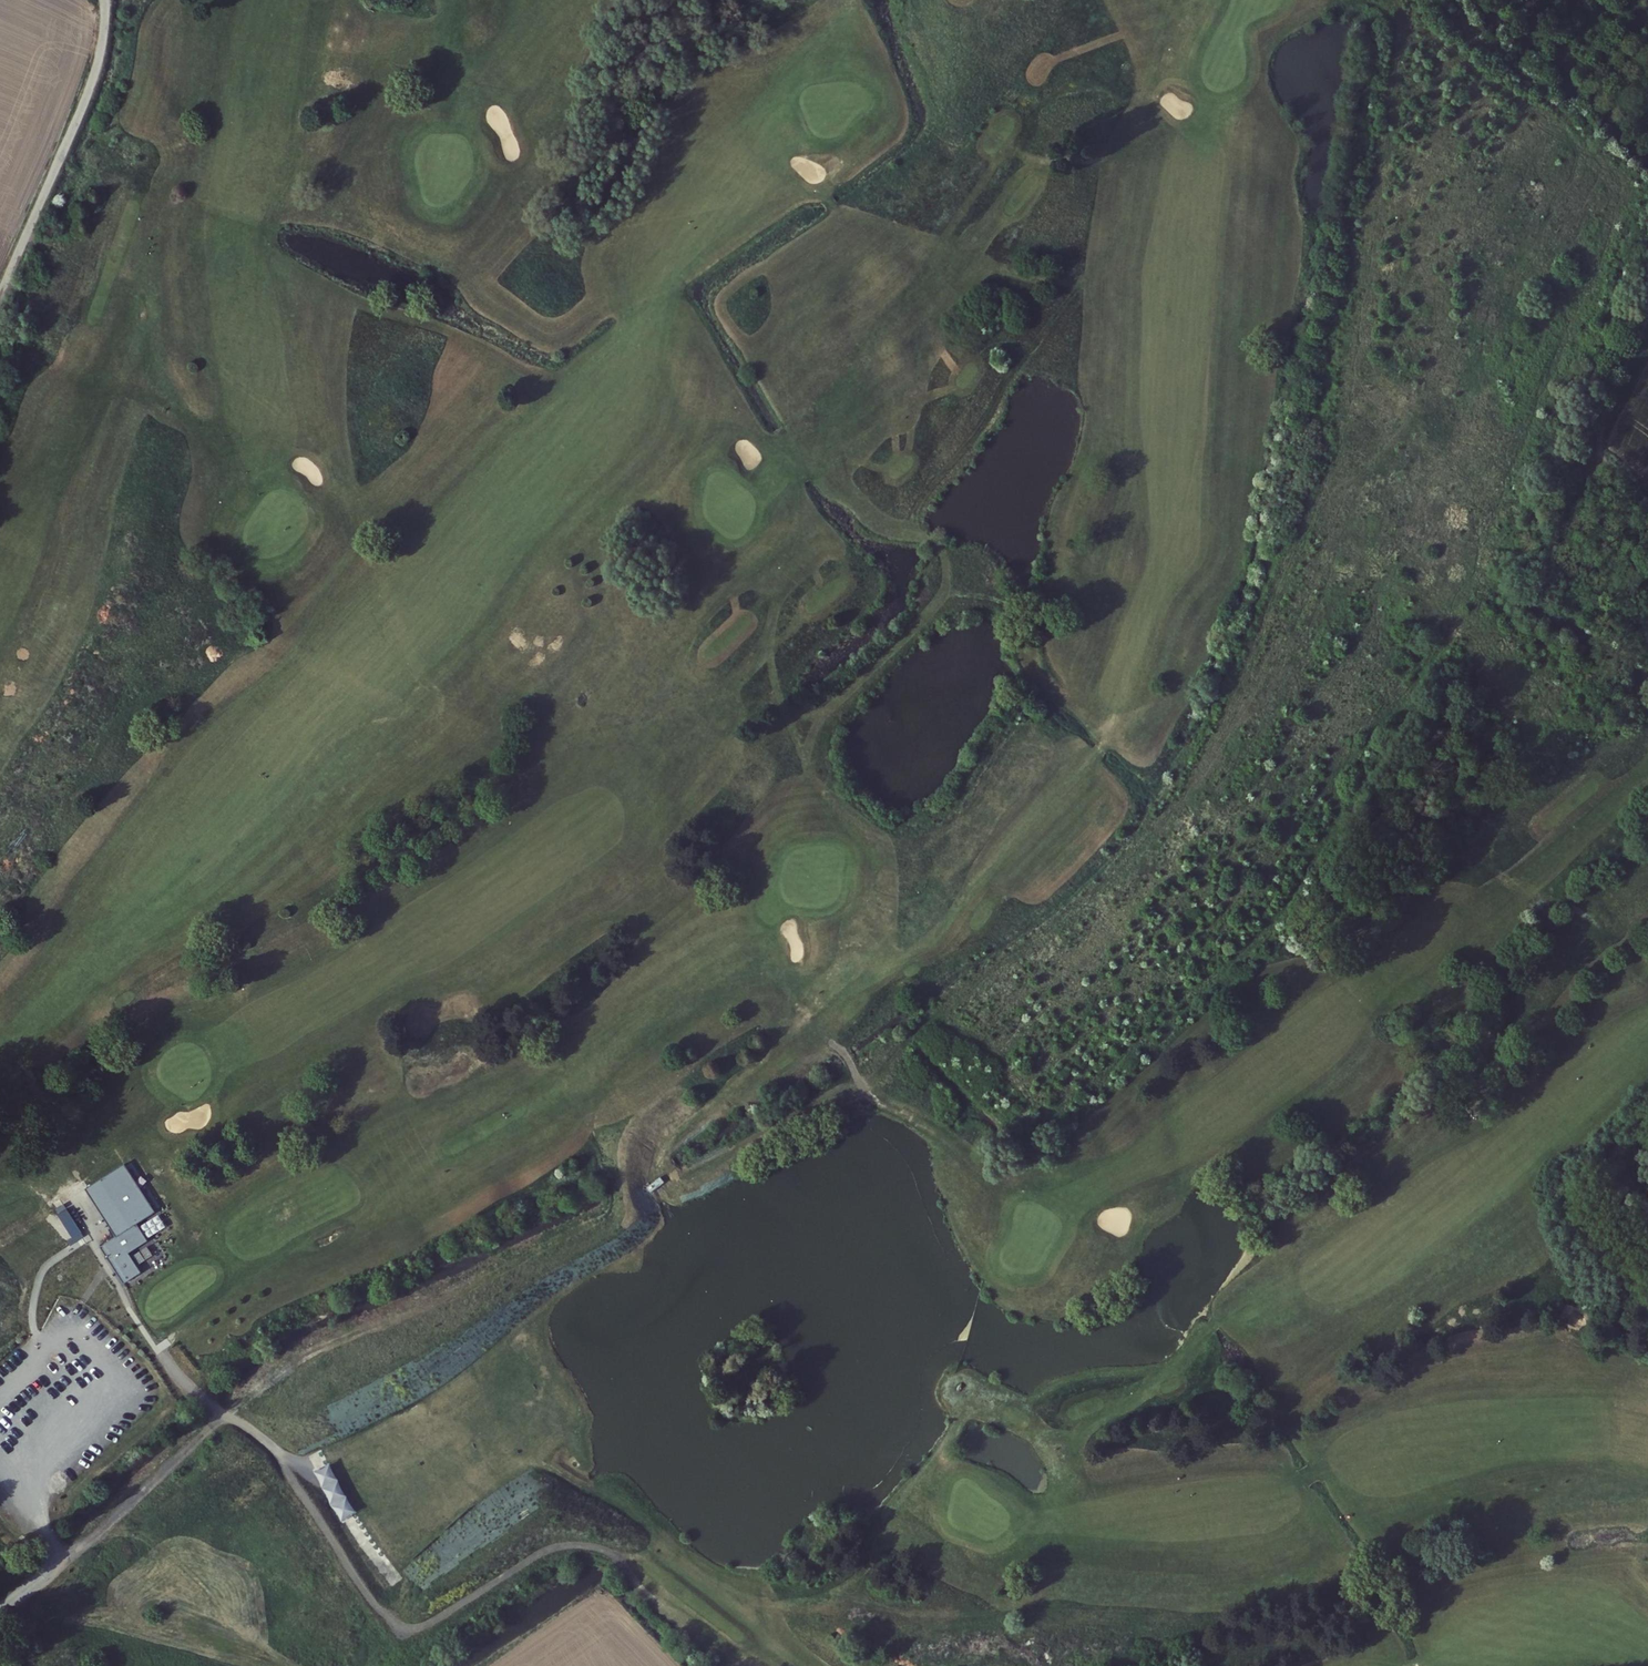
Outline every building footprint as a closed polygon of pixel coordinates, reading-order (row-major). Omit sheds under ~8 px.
[(155,1212),(125,1164),(86,1188),(116,1236),(101,1246),(125,1283),(141,1273),(128,1253),(147,1241),(136,1224),(155,1212)]
